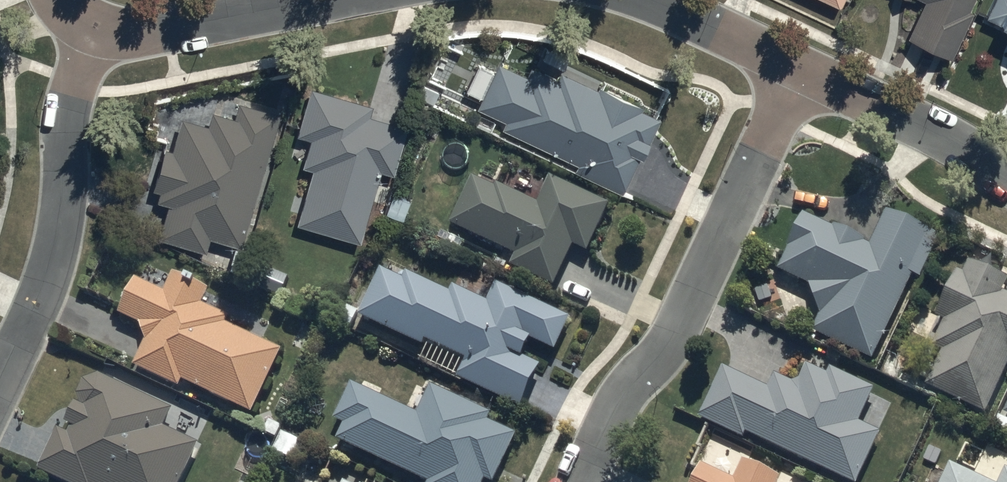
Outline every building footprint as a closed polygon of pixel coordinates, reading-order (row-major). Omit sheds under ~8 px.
[(910,32),(951,51),(972,7),(968,6),(971,0),(925,0),(910,32)] [(987,11),(1001,18),(1003,14),(1006,16),(1006,0),(992,0),(987,11)] [(543,64),(540,69),(530,64),(525,72),(523,71),(524,69),(512,63),(511,66),(498,60),(477,104),(506,118),(503,125),(577,161),(574,169),(623,191),(639,153),(642,154),(659,114),(641,105),(642,102),(598,81),(596,86),(560,68),(558,71),(543,64)] [(372,101),(310,84),(298,132),(311,135),(304,163),(313,166),(298,222),(361,238),(379,167),(394,171),(406,124),(368,114),(372,101)] [(242,243),(277,111),(240,99),(236,114),(211,107),(207,120),(181,113),(172,146),(163,143),(151,184),(161,187),(158,196),(170,199),(160,236),(206,249),(210,234),(242,243)] [(511,265),(514,266),(511,272),(537,284),(540,278),(555,285),(574,244),(588,251),(610,203),(551,176),(539,201),(498,182),(496,187),(473,176),(451,223),(516,254),(511,265)] [(837,222),(835,226),(807,212),(779,267),(811,283),(822,314),(815,329),(872,358),(914,272),(922,276),(943,233),(890,207),(872,244),(865,241),(866,237),(837,222)] [(1004,290),(1006,284),(1006,275),(970,260),(965,272),(959,270),(938,316),(945,319),(934,345),(943,349),(928,384),(987,412),(1006,370),(1006,292),(1004,290)] [(381,267),(359,314),(424,344),(427,339),(466,357),(457,376),(521,406),(541,364),(523,355),(531,339),(555,350),(571,317),(497,282),(488,301),(485,299),(492,283),(470,272),(463,288),(455,285),(452,291),(408,270),(405,278),(381,267)] [(142,323),(147,337),(134,363),(179,385),(183,379),(252,413),(282,349),(225,321),(228,316),(203,303),(210,288),(197,282),(199,278),(189,273),(187,277),(174,271),(165,290),(136,277),(119,312),(142,323)] [(800,379),(791,381),(776,374),(770,388),(724,366),(701,415),(744,437),(747,432),(854,481),(858,481),(881,432),(859,421),(875,387),(832,366),(828,373),(808,363),(800,379)] [(100,374),(86,378),(79,391),(81,402),(77,400),(68,420),(73,422),(69,432),(57,426),(41,462),(43,463),(40,470),(66,481),(180,481),(199,443),(164,427),(173,408),(100,374)] [(338,439),(428,481),(483,481),(485,478),(493,481),(495,481),(517,433),(489,420),(492,414),(431,386),(418,413),(351,382),(335,417),(346,423),(338,439)] [(695,481),(778,481),(781,476),(745,458),(735,479),(703,463),(695,481)] [(951,462),(942,481),(993,481),(951,462)]
